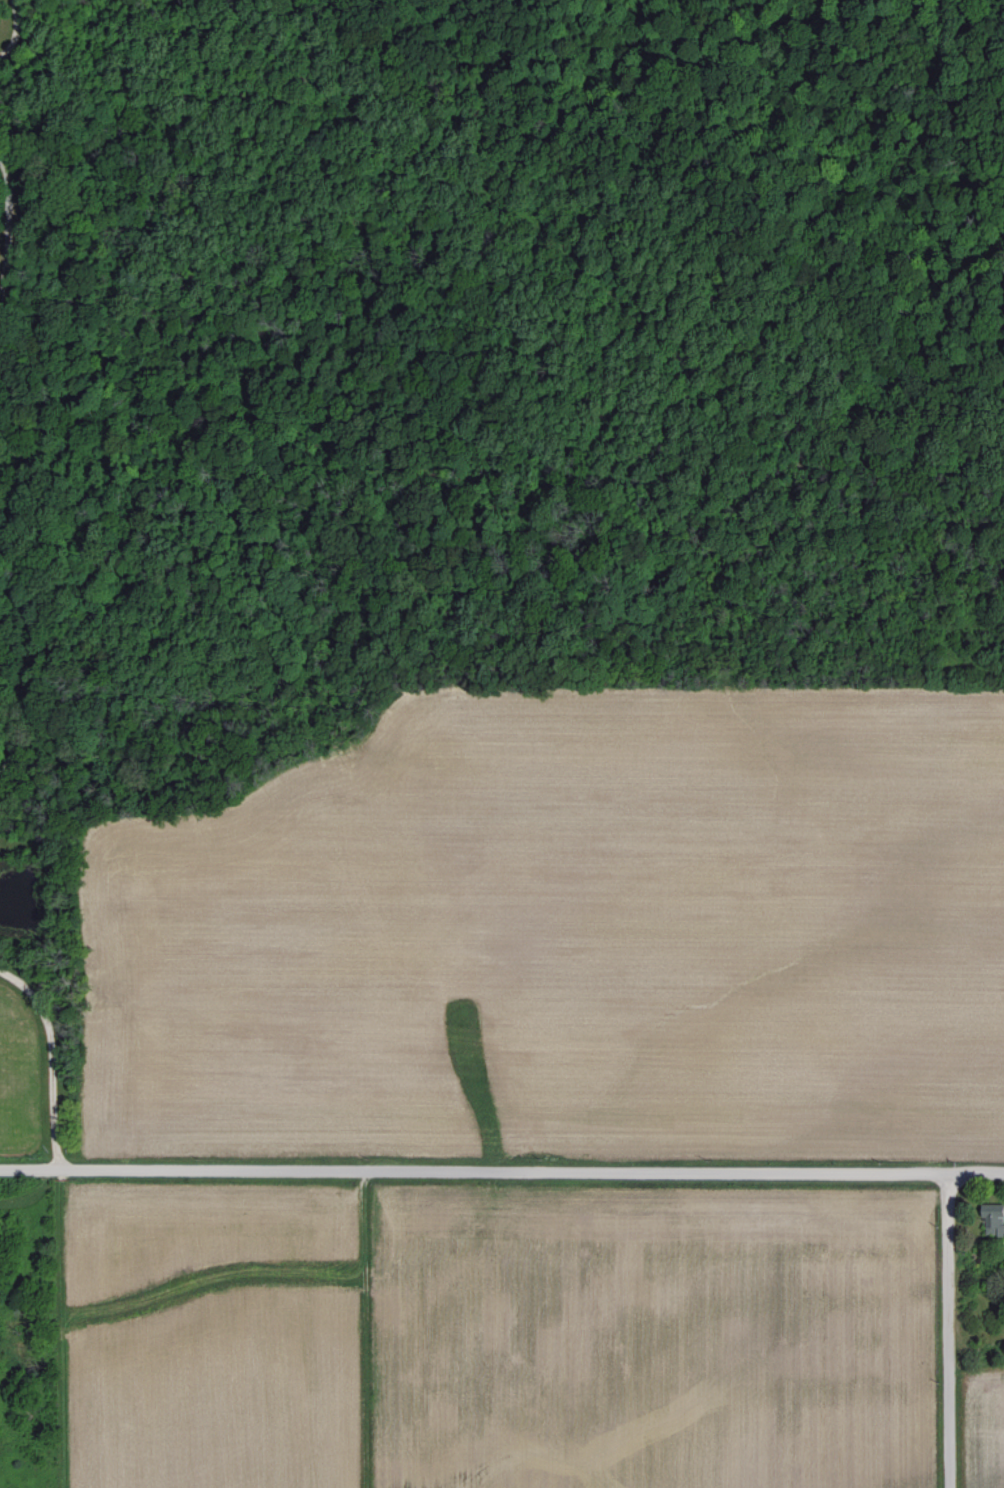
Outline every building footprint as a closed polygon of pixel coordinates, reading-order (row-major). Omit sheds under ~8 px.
[(1003,1224),(1002,1203),(979,1204),(980,1235),(1003,1235),(1003,1224)]
